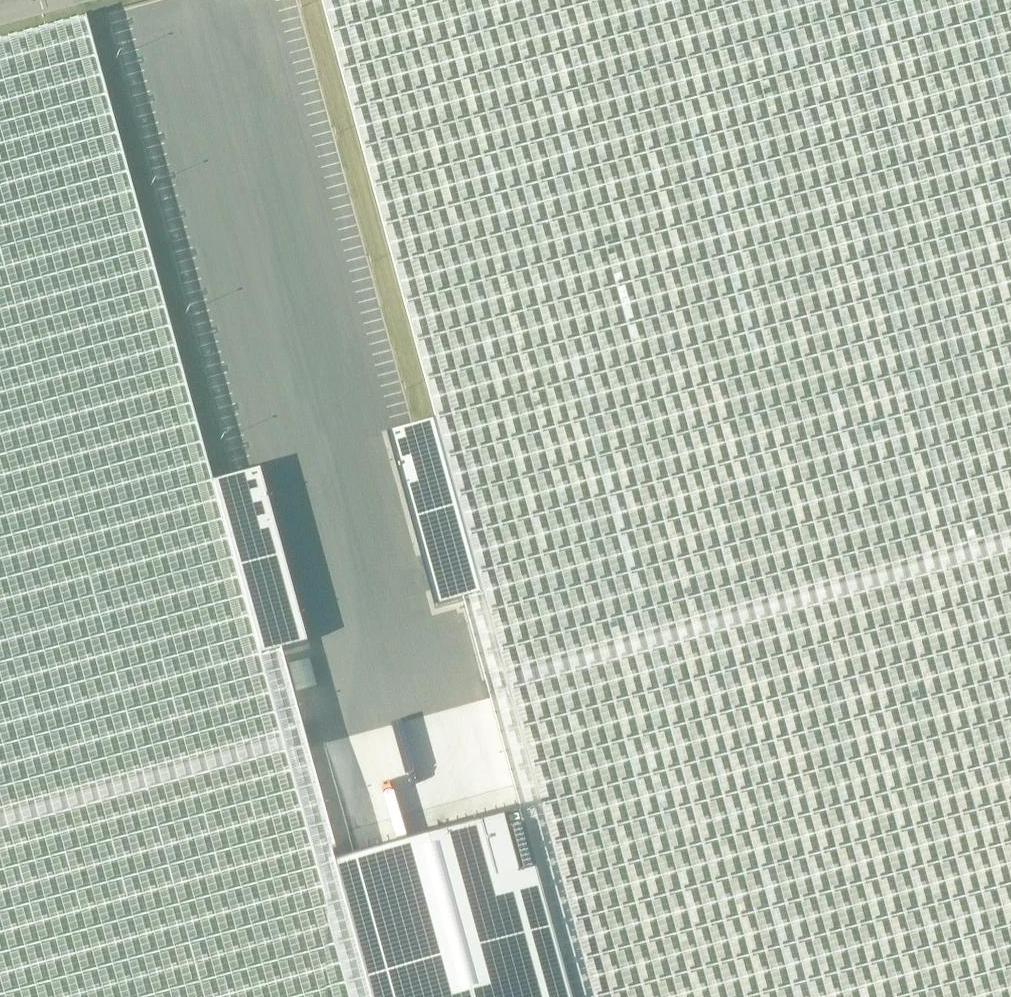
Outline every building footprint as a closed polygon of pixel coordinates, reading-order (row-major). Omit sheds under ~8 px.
[(433,416),(482,594),(463,600),(519,806),(572,996),(1010,996),(1010,0),(320,0),(433,416)] [(334,857),(277,650),(258,655),(209,477),(83,17),(82,15),(0,37),(0,996),(372,996),(334,857)] [(433,416),(385,429),(433,607),(463,600),(482,594),(433,416)] [(254,465),(209,477),(258,655),(277,650),(303,643),(254,465)] [(334,857),(372,996),(572,996),(519,806),(334,857)]
